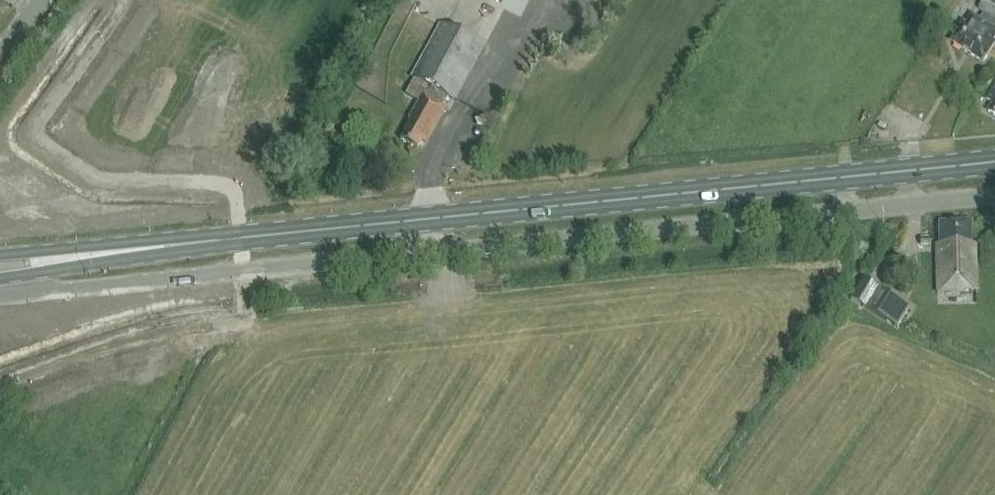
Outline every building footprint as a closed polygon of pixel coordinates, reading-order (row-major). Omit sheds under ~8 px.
[(984,13),(980,20),(974,16),(967,26),(965,24),(953,42),(983,63),(994,46),(994,45),(992,43),(994,39),(994,0),(986,0),(980,10),(984,13)] [(482,47),(439,24),(410,76),(414,79),(405,95),(418,101),(408,119),(412,121),(402,140),(417,148),(422,140),(427,143),(447,108),(442,105),(447,96),(454,100),(482,47)] [(987,99),(993,103),(987,112),(994,116),(994,85),(987,99)] [(975,244),(970,244),(970,224),(939,225),(939,246),(937,246),(938,293),(963,292),(963,290),(976,290),(975,244)] [(863,278),(850,299),(897,328),(909,307),(863,278)]
